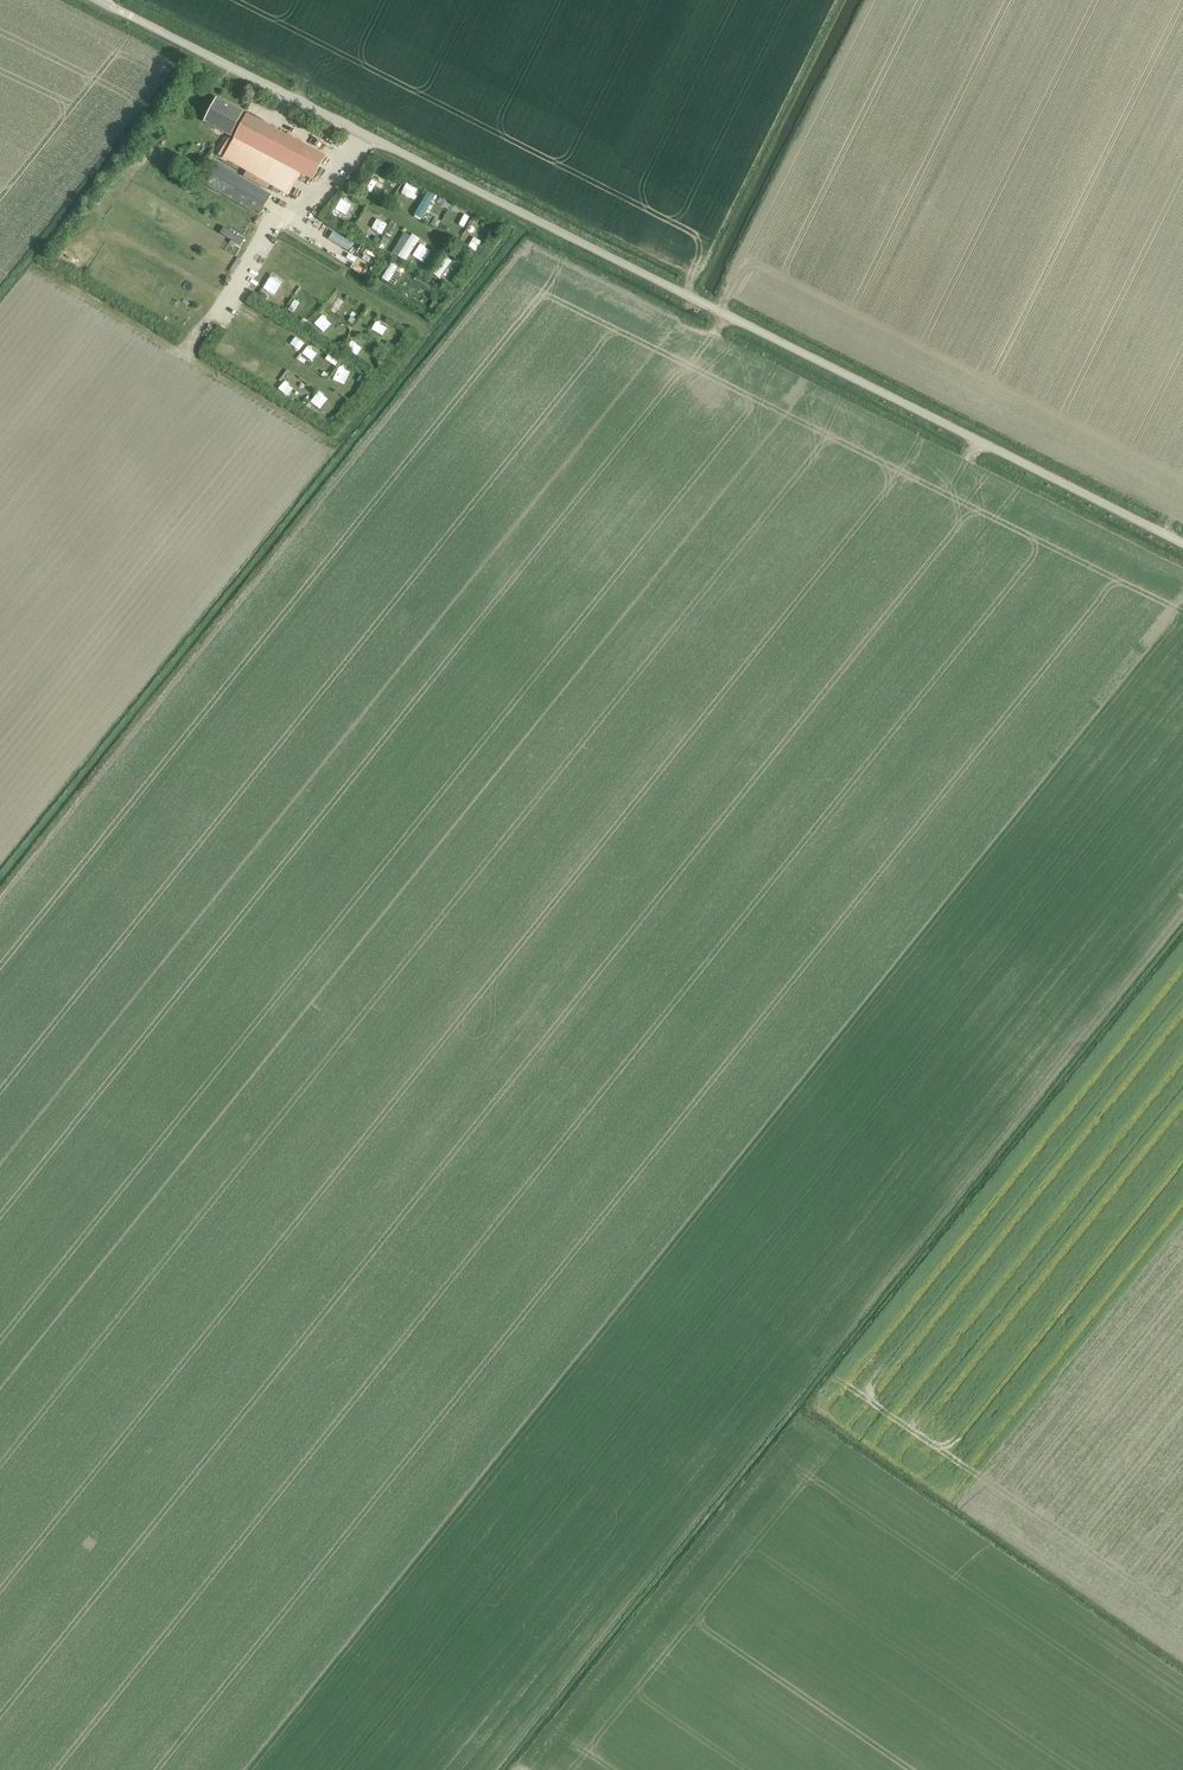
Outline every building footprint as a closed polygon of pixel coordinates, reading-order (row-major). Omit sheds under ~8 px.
[(216,99),(203,122),(229,137),(242,113),(216,99)] [(234,140),(224,159),(252,175),(258,178),(256,181),(272,191),(274,188),(288,196),(299,173),(314,180),(325,156),(246,114),(233,139),(234,140)] [(214,154),(222,158),(231,141),(223,137),(214,154)] [(218,165),(207,186),(258,216),(270,195),(264,192),(266,189),(244,175),(242,179),(218,165)] [(405,184),(417,189),(421,180),(410,174),(405,184)] [(429,214),(443,191),(432,185),(418,208),(429,214)] [(354,209),(357,197),(346,194),(343,207),(354,209)] [(463,205),(457,217),(469,222),(474,211),(463,205)] [(379,226),(389,229),(392,218),(382,215),(379,226)] [(474,226),(468,236),(479,244),(485,234),(474,226)] [(410,254),(422,236),(410,229),(399,246),(410,254)] [(422,236),(415,249),(427,255),(433,241),(422,236)] [(396,254),(388,274),(395,277),(404,257),(396,254)] [(275,269),(269,284),(281,289),(287,274),(275,269)] [(297,300),(307,305),(312,295),(302,290),(297,300)] [(341,309),(348,299),(341,294),(334,304),(341,309)] [(376,326),(387,331),(392,318),(382,313),(376,326)] [(214,320),(207,333),(211,336),(219,323),(214,320)] [(363,334),(361,340),(370,345),(373,338),(363,334)] [(304,350),(316,356),(322,345),(311,338),(304,350)] [(254,363),(261,356),(256,352),(249,359),(254,363)] [(295,390),(299,381),(286,376),(283,385),(295,390)] [(326,403),(333,391),(321,385),(315,397),(326,403)] [(652,1647),(666,1650),(668,1641),(654,1638),(652,1647)]
